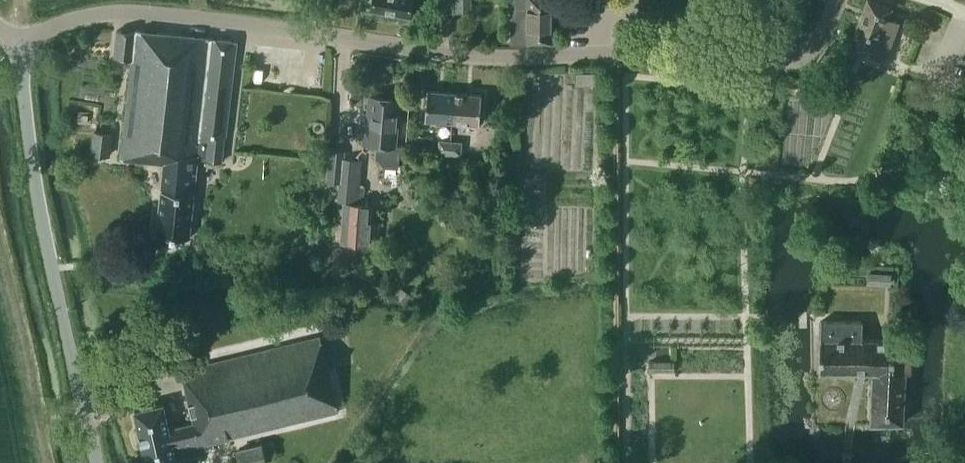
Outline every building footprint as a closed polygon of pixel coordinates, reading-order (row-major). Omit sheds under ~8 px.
[(371,9),(411,16),(414,0),(372,0),(371,9)] [(456,11),(471,11),(471,0),(456,0),(456,11)] [(553,0),(511,0),(511,42),(552,42),(553,0)] [(854,36),(854,37),(857,38),(878,45),(888,17),(892,7),(870,0),(867,0),(856,32),(854,36)] [(878,45),(857,38),(853,48),(885,60),(900,21),(888,17),(878,45)] [(226,135),(237,40),(135,29),(135,32),(117,30),(114,57),(132,59),(121,158),(164,163),(156,232),(189,237),(197,155),(206,156),(206,159),(222,161),(225,135),(226,135)] [(576,72),(575,81),(596,81),(596,73),(576,72)] [(452,121),(454,92),(427,90),(425,119),(452,121)] [(482,94),(454,92),(452,121),(479,123),(482,94)] [(395,144),(399,97),(370,95),(368,123),(364,123),(363,143),(379,144),(378,155),(385,164),(397,165),(399,144),(395,144)] [(110,155),(113,132),(93,130),(90,153),(110,155)] [(450,153),(451,140),(438,139),(437,152),(450,153)] [(462,141),(451,140),(450,153),(461,154),(462,141)] [(328,180),(340,181),(338,199),(354,200),(357,160),(343,159),(344,153),(330,152),(328,180)] [(365,222),(366,203),(344,202),(341,241),(374,243),(375,223),(365,222)] [(868,284),(891,285),(891,273),(868,272),(868,284)] [(412,293),(401,287),(395,297),(406,304),(412,293)] [(910,372),(911,342),(906,342),(893,341),(893,339),(869,339),(864,339),(864,322),(821,320),(819,370),(863,371),(872,371),(870,424),(902,423),(905,372),(910,372)] [(338,411),(320,336),(181,370),(193,421),(169,427),(163,403),(134,409),(147,462),(160,462),(176,459),(176,458),(202,452),(200,445),(338,411)] [(650,374),(674,374),(674,361),(649,361),(650,374)] [(235,449),(238,462),(258,462),(266,461),(262,442),(235,449)]
